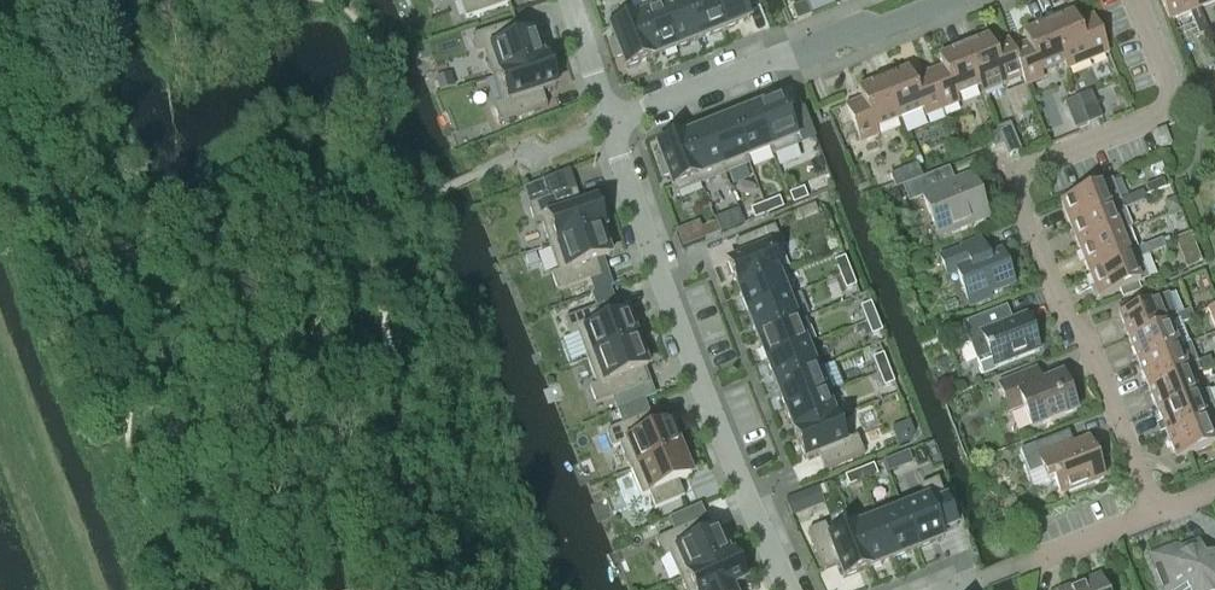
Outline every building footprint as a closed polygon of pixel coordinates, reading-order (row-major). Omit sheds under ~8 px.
[(508,0),(463,0),(460,1),(466,19),(510,4),(508,0)] [(683,0),(682,0),(660,9),(658,3),(656,3),(675,50),(699,40),(683,0)] [(712,0),(683,0),(699,40),(724,31),(712,0)] [(740,0),(712,0),(724,31),(748,21),(740,0)] [(1170,21),(1190,13),(1199,37),(1204,35),(1190,0),(1161,0),(1170,21)] [(1204,35),(1209,33),(1199,9),(1214,2),(1214,0),(1190,0),(1204,35)] [(675,50),(656,3),(632,13),(651,60),(675,50)] [(792,9),(796,19),(797,22),(810,17),(805,4),(792,9)] [(651,60),(632,13),(607,23),(626,69),(651,60)] [(1065,63),(1064,63),(1067,70),(1109,54),(1094,16),(1077,22),(1074,14),(1049,24),(1065,63)] [(472,37),(471,37),(476,55),(483,53),(491,78),(498,76),(546,61),(545,57),(543,58),(535,34),(520,39),(515,24),(472,37)] [(1023,77),(1022,78),(1025,86),(1043,79),(1040,73),(1064,63),(1065,63),(1049,24),(1023,34),(1027,43),(1013,49),(1012,49),(1023,77)] [(964,48),(980,86),(1003,77),(1006,85),(1022,78),(1023,77),(1012,49),(1013,49),(1009,40),(993,46),(990,38),(964,48)] [(927,73),(942,111),(959,104),(955,96),(980,86),(964,48),(940,57),(943,66),(927,73)] [(498,76),(491,78),(499,104),(492,106),(497,123),(547,107),(542,92),(554,89),(546,61),(498,76)] [(883,80),(899,119),(923,110),(925,117),(942,111),(927,73),(912,79),(908,70),(883,80)] [(875,129),(899,119),(883,80),(858,90),(862,99),(845,106),(860,143),(878,136),(875,129)] [(1079,97),(1089,124),(1103,119),(1092,92),(1079,97)] [(1076,130),(1089,124),(1079,97),(1065,102),(1076,130)] [(798,145),(780,99),(755,109),(774,155),(798,145)] [(774,155),(755,109),(731,118),(746,159),(770,150),(772,156),(774,155)] [(746,159),(731,118),(706,128),(724,175),(749,165),(746,159)] [(999,132),(1004,146),(1009,156),(1022,151),(1011,124),(998,130),(999,132)] [(724,175),(706,128),(681,138),(700,185),(724,175)] [(1161,150),(1171,145),(1164,129),(1154,134),(1161,150)] [(990,136),(996,149),(1004,146),(999,132),(990,136)] [(700,185),(681,138),(656,148),(675,195),(700,185)] [(897,188),(901,187),(902,187),(923,179),(923,177),(918,164),(892,175),(897,188)] [(955,184),(924,197),(940,236),(987,217),(972,178),(955,184)] [(1149,195),(1164,189),(1166,188),(1163,180),(1146,187),(1149,195)] [(1061,202),(1071,226),(1117,208),(1119,213),(1123,211),(1132,207),(1128,198),(1121,201),(1113,181),(1101,186),(1061,202)] [(792,205),(807,199),(803,189),(788,195),(792,205)] [(575,190),(528,206),(534,224),(541,222),(550,250),(603,232),(606,231),(595,199),(580,204),(575,190)] [(1128,198),(1132,207),(1147,201),(1143,192),(1128,198)] [(764,205),(768,215),(783,209),(779,199),(764,205)] [(754,221),(768,215),(764,205),(750,210),(754,221)] [(1071,226),(1081,250),(1129,231),(1128,230),(1131,229),(1123,211),(1119,213),(1117,208),(1071,226)] [(705,240),(720,234),(716,224),(701,229),(705,240)] [(740,259),(725,265),(736,293),(785,274),(774,247),(780,245),(774,228),(734,243),(740,259)] [(1081,250),(1091,274),(1150,251),(1148,247),(1136,251),(1129,231),(1081,250)] [(603,232),(550,250),(558,273),(551,275),(557,292),(589,281),(593,294),(609,289),(613,287),(608,275),(601,278),(596,264),(612,259),(603,232)] [(1148,247),(1150,251),(1152,256),(1166,250),(1163,241),(1148,247)] [(990,296),(1015,287),(1002,253),(987,258),(982,244),(942,259),(949,278),(958,274),(971,307),(991,300),(990,296)] [(1101,300),(1141,284),(1149,281),(1140,260),(1152,256),(1150,251),(1091,274),(1101,300)] [(1185,257),(1189,269),(1201,265),(1197,253),(1185,257)] [(844,259),(834,263),(839,276),(849,272),(844,259)] [(849,272),(839,276),(845,291),(855,287),(849,272)] [(785,274),(736,293),(745,316),(794,297),(785,274)] [(596,309),(564,321),(571,338),(577,336),(586,360),(587,363),(639,341),(628,312),(612,319),(607,305),(614,302),(609,289),(593,294),(591,295),(596,309)] [(794,297),(745,316),(755,341),(804,322),(794,297)] [(1120,317),(1130,341),(1170,325),(1168,322),(1160,301),(1120,317)] [(870,304),(860,309),(865,323),(876,319),(870,304)] [(1214,331),(1214,306),(1206,309),(1214,331)] [(961,325),(970,346),(981,375),(1040,352),(1026,316),(1012,321),(1006,308),(961,325)] [(1180,317),(1183,325),(1195,321),(1191,312),(1180,317)] [(1170,325),(1130,341),(1139,365),(1190,345),(1189,342),(1178,346),(1172,330),(1183,325),(1180,317),(1168,322),(1170,325)] [(876,319),(865,323),(871,337),(882,333),(876,319)] [(804,322),(755,341),(765,367),(814,348),(804,322)] [(639,341),(587,363),(596,386),(589,388),(595,405),(612,399),(616,411),(643,401),(639,389),(648,385),(643,371),(650,369),(639,341)] [(1139,365),(1149,388),(1189,373),(1187,369),(1198,365),(1190,345),(1139,365)] [(814,348),(765,367),(775,391),(823,372),(814,348)] [(883,356),(872,360),(878,374),(888,370),(883,356)] [(1198,364),(1202,373),(1213,368),(1210,360),(1198,364)] [(1149,388),(1159,413),(1211,392),(1210,390),(1203,392),(1196,375),(1202,373),(1198,364),(1198,365),(1187,369),(1189,373),(1149,388)] [(888,370),(878,374),(883,388),(894,384),(888,370)] [(1032,428),(1076,411),(1063,375),(1043,383),(1038,370),(1000,385),(1010,411),(1023,406),(1032,428)] [(823,372),(775,391),(784,415),(833,396),(823,372)] [(1168,436),(1208,420),(1206,416),(1214,412),(1214,403),(1211,392),(1159,413),(1168,436)] [(833,396),(784,415),(793,438),(842,419),(833,396)] [(1214,447),(1214,412),(1206,416),(1208,420),(1168,436),(1178,461),(1214,447)] [(649,414),(606,432),(613,449),(620,447),(630,470),(656,459),(681,448),(670,422),(655,428),(649,414)] [(842,419),(793,438),(803,464),(819,457),(824,470),(863,454),(857,438),(850,440),(842,419)] [(912,429),(894,436),(902,453),(919,447),(912,429)] [(1062,495),(1104,479),(1089,439),(1068,447),(1063,435),(1020,451),(1030,475),(1044,469),(1049,483),(1056,480),(1062,495)] [(656,459),(630,470),(641,498),(648,495),(655,510),(684,498),(678,484),(694,478),(681,448),(656,459)] [(893,458),(883,462),(887,473),(897,470),(893,458)] [(873,466),(859,472),(863,481),(877,476),(873,466)] [(859,472),(845,477),(849,487),(863,481),(859,472)] [(923,494),(899,504),(917,551),(945,540),(942,534),(956,529),(937,481),(920,488),(923,494)] [(802,494),(784,501),(791,518),(808,511),(802,494)] [(899,504),(875,513),(893,560),(917,551),(899,504)] [(875,513),(849,523),(867,570),(893,560),(875,513)] [(697,522),(655,541),(662,558),(669,555),(679,577),(730,554),(729,553),(718,529),(703,535),(697,522)] [(824,526),(808,532),(823,571),(836,566),(842,580),(867,570),(849,523),(827,532),(824,526)] [(1150,557),(1163,589),(1214,589),(1214,553),(1206,557),(1201,543),(1183,550),(1177,547),(1154,555),(1150,557)] [(679,577),(685,589),(731,589),(730,588),(733,587),(746,580),(733,552),(730,554),(679,577)] [(1101,577),(1083,584),(1084,587),(1077,589),(1106,589),(1101,577)]
